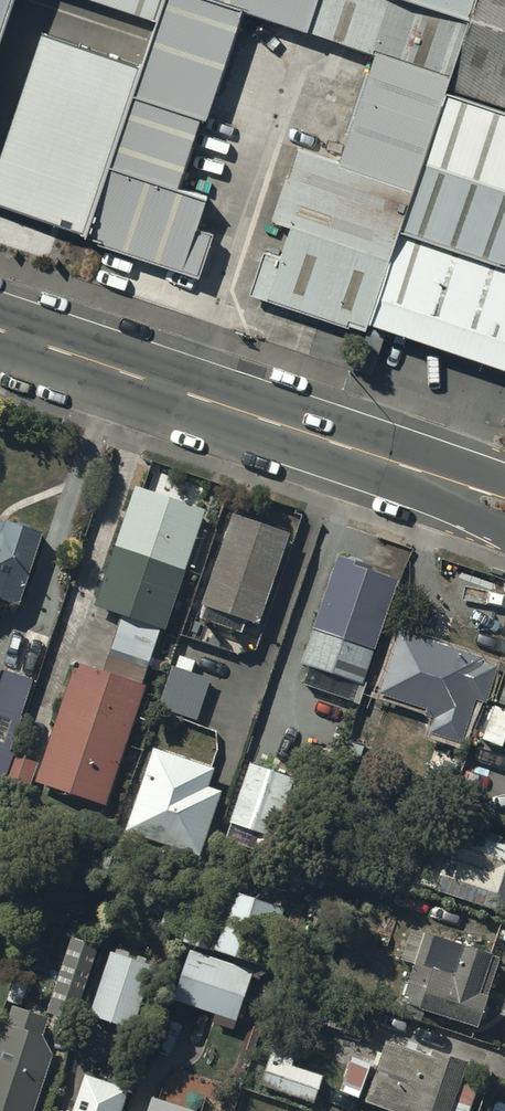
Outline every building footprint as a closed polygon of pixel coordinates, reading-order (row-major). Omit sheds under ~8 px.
[(12,0),(0,0),(0,36),(12,0)] [(157,19),(163,0),(97,0),(157,19)] [(324,0),(205,0),(310,36),(324,0)] [(484,0),(407,0),(476,23),(484,0)] [(451,101),(504,119),(504,0),(484,0),(476,23),(451,101)] [(42,33),(0,159),(0,204),(88,233),(144,67),(42,33)] [(451,101),(405,240),(504,274),(504,119),(451,101)] [(401,253),(295,217),(268,297),(375,333),(401,253)] [(405,240),(401,253),(375,333),(504,376),(504,274),(405,240)] [(101,676),(76,668),(37,786),(108,810),(148,690),(142,689),(161,633),(165,635),(205,515),(136,491),(96,610),(120,618),(101,676)] [(291,541),(290,540),(235,520),(203,612),(206,613),(203,624),(242,637),(246,628),(259,633),(291,541)] [(4,610),(20,609),(44,539),(0,524),(0,622),(4,610)] [(339,561),(338,563),(302,670),(309,673),(304,688),(349,704),(355,687),(364,690),(399,587),(372,578),(374,573),(339,561)] [(480,663),(400,637),(398,637),(378,701),(425,716),(423,721),(434,724),(429,737),(460,747),(474,705),(485,708),(497,669),(480,664),(480,663)] [(212,679),(173,666),(159,707),(197,720),(212,679)] [(496,697),(504,700),(504,668),(496,697)] [(21,813),(38,766),(10,756),(23,721),(21,720),(34,686),(0,674),(0,805),(21,813)] [(365,746),(350,742),(346,758),(361,761),(365,746)] [(216,773),(155,754),(153,753),(126,840),(202,864),(224,796),(210,792),(216,773)] [(251,767),(230,827),(275,843),(297,783),(251,767)] [(503,848),(504,844),(442,822),(418,890),(504,921),(504,848),(503,848)] [(169,1002),(172,1003),(246,1029),(287,913),(210,886),(169,1002)] [(400,1008),(401,1008),(477,1033),(501,961),(410,931),(399,964),(412,968),(400,1008)] [(72,938),(47,1012),(74,1021),(100,947),(72,938)] [(162,974),(159,973),(113,957),(91,1020),(140,1037),(162,974)] [(381,1012),(380,1012),(297,985),(264,1085),(319,1103),(329,1075),(298,1064),(310,1027),(369,1046),(381,1012)] [(52,1050),(41,1029),(46,1013),(15,1003),(0,1047),(0,1110),(32,1110),(52,1050)] [(353,1063),(340,1095),(359,1103),(369,1080),(374,1083),(365,1106),(376,1110),(470,1110),(477,1091),(461,1086),(467,1068),(432,1057),(430,1064),(386,1045),(377,1075),(353,1063)] [(129,1084),(85,1070),(72,1109),(66,1105),(64,1110),(120,1110),(129,1084)] [(150,1092),(144,1110),(203,1110),(150,1092)]
